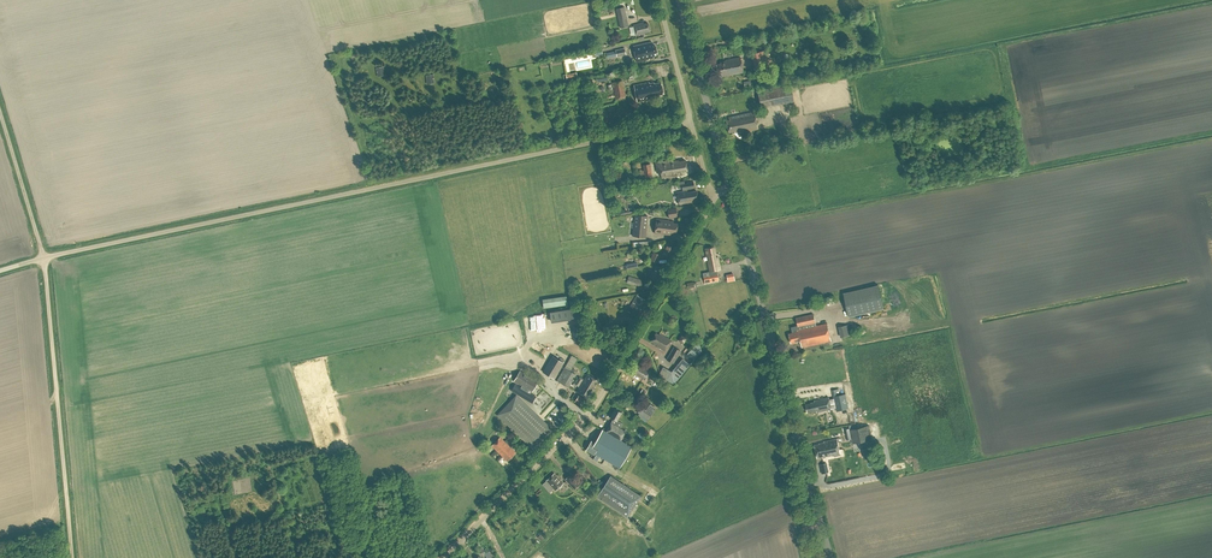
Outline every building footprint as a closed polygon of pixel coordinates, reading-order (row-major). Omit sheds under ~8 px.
[(616,8),(621,29),(629,26),(624,6),(616,8)] [(634,24),(636,35),(650,31),(648,23),(644,24),(643,22),(634,24)] [(656,46),(653,47),(652,41),(633,45),(637,61),(649,59),(649,58),(653,57),(658,56),(656,46)] [(615,50),(617,57),(626,54),(624,48),(615,50)] [(751,53),(754,71),(767,68),(762,50),(751,53)] [(720,64),(716,65),(717,75),(721,74),(721,77),(743,73),(740,58),(725,61),(725,62),(720,63),(720,64)] [(593,84),(598,84),(598,82),(608,80),(607,75),(597,78),(597,80),(593,80),(593,84)] [(611,87),(613,86),(615,99),(625,97),(623,84),(622,84),(621,80),(612,81),(613,85),(611,85),(611,84),(607,84),(608,90),(612,89),(611,87)] [(634,85),(637,101),(661,97),(660,94),(663,93),(661,82),(654,84),(654,82),(649,83),(649,82),(634,85)] [(757,91),(760,108),(794,101),(790,85),(757,91)] [(729,117),(730,120),(726,121),(728,133),(734,131),(734,133),(739,132),(739,133),(758,130),(754,112),(729,117)] [(658,161),(661,177),(684,174),(684,171),(687,170),(686,159),(678,160),(673,160),(673,159),(658,161)] [(643,169),(639,170),(640,174),(644,173),(644,176),(652,175),(650,163),(642,164),(643,169)] [(676,192),(678,204),(698,200),(696,190),(687,192),(686,189),(694,187),(693,181),(686,182),(686,184),(681,184),(682,191),(676,192)] [(675,207),(666,209),(668,217),(677,216),(675,207)] [(634,214),(632,236),(645,237),(647,215),(634,214)] [(668,220),(668,219),(655,218),(654,232),(670,234),(670,231),(676,232),(677,223),(672,222),(673,221),(668,220)] [(670,254),(674,244),(665,241),(663,248),(664,249),(662,254),(671,257),(671,255),(670,254)] [(709,276),(703,277),(705,283),(718,281),(716,270),(720,270),(718,257),(715,257),(715,254),(716,254),(714,247),(705,248),(706,256),(708,255),(709,261),(708,261),(710,271),(710,272),(708,272),(709,276)] [(650,259),(657,262),(660,254),(653,251),(650,259)] [(647,278),(656,283),(659,278),(658,277),(659,274),(661,275),(663,271),(661,270),(662,268),(655,265),(652,271),(651,271),(647,278)] [(628,275),(626,282),(634,285),(634,284),(641,286),(643,280),(628,275)] [(849,317),(884,308),(879,285),(843,293),(849,317)] [(567,294),(542,298),(544,307),(568,304),(567,295),(567,294)] [(627,310),(637,316),(641,309),(639,308),(645,299),(636,294),(635,295),(636,296),(627,310)] [(574,307),(550,311),(551,321),(581,317),(579,306),(574,307)] [(813,313),(795,317),(798,331),(788,333),(790,343),(800,341),(802,347),(831,341),(827,323),(816,325),(813,313)] [(537,315),(524,317),(526,335),(534,334),(532,320),(538,319),(537,315)] [(852,335),(850,324),(839,326),(842,337),(852,335)] [(655,332),(651,340),(654,342),(653,343),(664,350),(670,339),(659,333),(658,334),(655,332)] [(666,359),(673,362),(680,350),(674,346),(666,359)] [(563,362),(553,355),(543,372),(554,378),(563,362)] [(683,358),(671,372),(665,366),(662,370),(674,381),(689,363),(683,358)] [(642,366),(642,367),(637,365),(633,372),(645,379),(650,370),(642,366)] [(564,367),(557,380),(569,387),(576,374),(564,367)] [(514,381),(521,385),(516,393),(532,403),(536,396),(531,393),(538,381),(520,370),(514,381)] [(594,386),(598,380),(587,373),(577,391),(589,398),(596,387),(594,386)] [(576,385),(579,387),(583,379),(579,376),(575,383),(574,382),(573,385),(575,386),(576,385)] [(657,382),(654,389),(660,392),(663,386),(657,382)] [(839,394),(833,395),(836,408),(836,410),(848,408),(845,393),(839,394)] [(579,395),(575,401),(580,404),(584,398),(579,395)] [(515,396),(498,415),(535,448),(552,429),(515,396)] [(815,402),(806,404),(808,413),(817,411),(817,412),(831,410),(831,409),(829,398),(814,401),(815,402)] [(642,407),(638,412),(648,419),(652,414),(642,407)] [(606,431),(621,439),(622,438),(624,439),(628,432),(626,431),(620,427),(622,422),(617,420),(622,412),(615,408),(610,417),(613,418),(611,422),(606,431)] [(846,439),(847,444),(880,437),(877,423),(849,429),(851,438),(846,439)] [(594,452),(620,467),(632,446),(621,439),(606,431),(603,429),(595,442),(592,440),(587,449),(593,453),(594,452)] [(516,452),(501,437),(492,445),(508,460),(516,452)] [(836,440),(824,442),(824,443),(815,445),(817,458),(822,457),(822,458),(839,455),(836,440)] [(561,479),(555,472),(547,480),(555,490),(564,482),(561,479)] [(566,478),(575,489),(580,484),(571,474),(566,478)] [(597,495),(628,516),(641,496),(611,475),(597,495)] [(491,549),(485,552),(482,546),(477,549),(480,557),(486,554),(488,557),(495,557),(491,549)]
